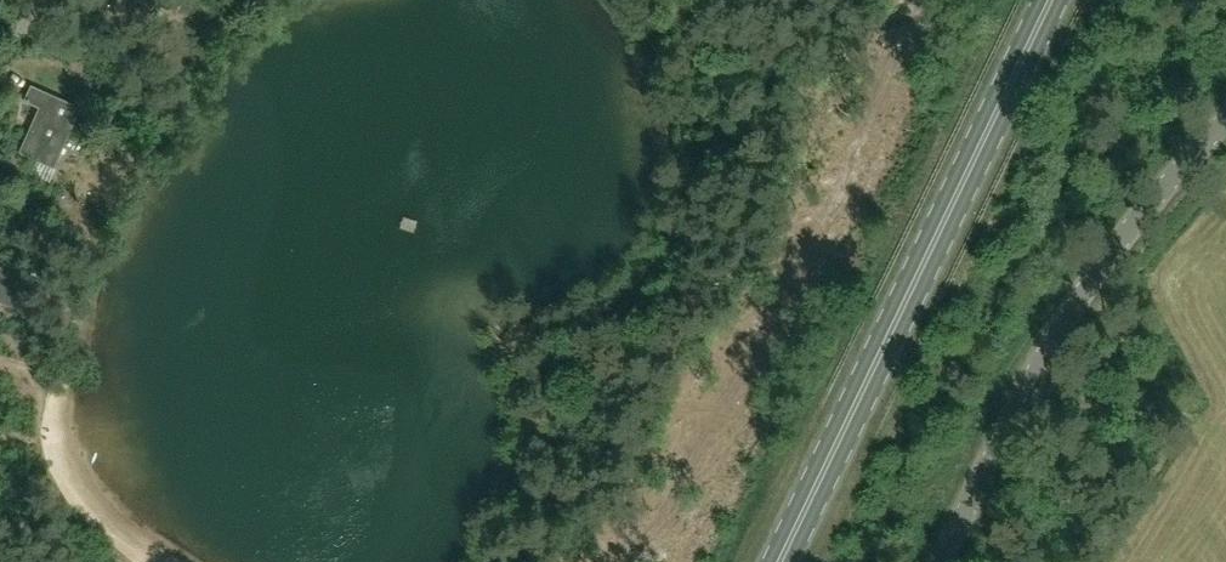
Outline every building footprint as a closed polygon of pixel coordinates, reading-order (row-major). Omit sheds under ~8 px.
[(80,112),(54,100),(30,89),(24,104),(39,110),(19,156),(53,171),(80,112)] [(21,313),(33,284),(0,270),(0,304),(21,313)]
